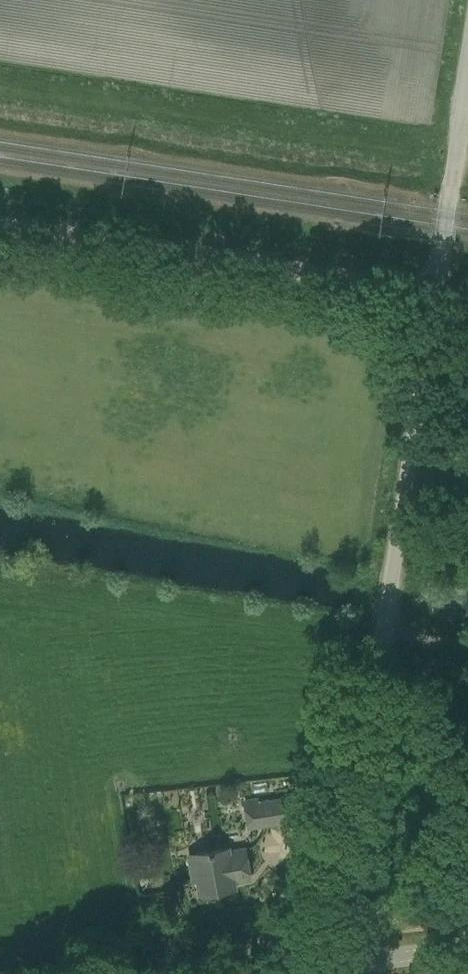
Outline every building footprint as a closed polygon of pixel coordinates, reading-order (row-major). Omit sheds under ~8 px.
[(245,829),(261,826),(302,819),(298,796),(241,805),(245,829)] [(244,850),(231,853),(229,847),(189,854),(193,880),(197,879),(200,894),(235,888),(234,878),(249,875),(245,848),(244,848),(244,850)]
